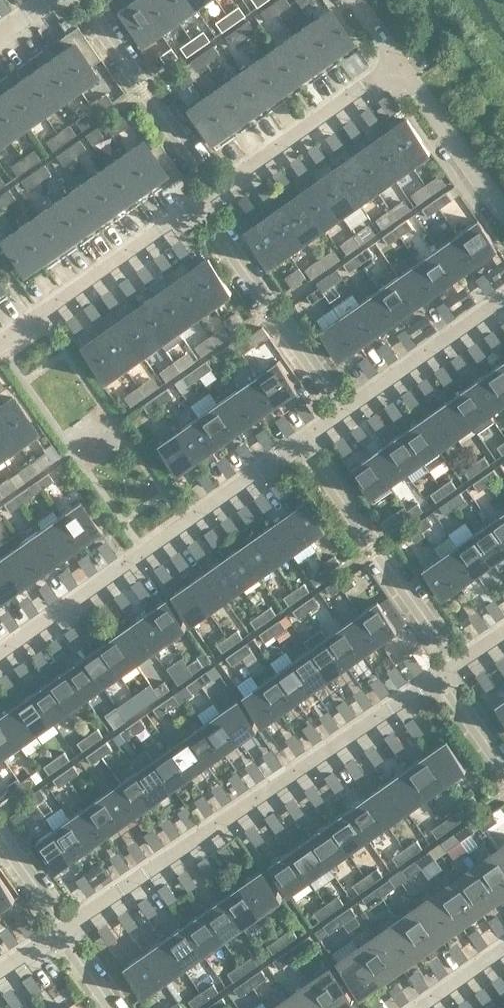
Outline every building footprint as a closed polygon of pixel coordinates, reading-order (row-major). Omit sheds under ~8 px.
[(138,0),(135,0),(118,12),(140,43),(159,30),(138,0)] [(164,0),(138,0),(159,30),(177,18),(164,0)] [(191,0),(164,0),(177,18),(194,5),(191,0)] [(257,7),(254,8),(255,9),(267,0),(252,0),(257,7)] [(272,4),(279,13),(291,5),(287,0),(277,0),(272,4)] [(279,13),(272,4),(258,14),(261,12),(267,21),(279,13)] [(239,6),(227,14),(234,24),(248,14),(248,13),(245,15),(239,6)] [(352,40),(330,9),(312,22),(336,56),(344,50),(342,48),(352,40)] [(234,24),(227,14),(215,22),(222,31),(219,33),(219,34),(234,24)] [(251,19),(251,18),(237,28),(244,38),(255,30),(249,21),(251,19)] [(336,56),(312,22),(294,34),(318,69),(319,69),(318,68),(326,63),(324,60),(333,54),(335,57),(336,56)] [(73,44),(56,56),(78,87),(97,74),(91,65),(101,58),(78,26),(65,35),(66,36),(67,35),(73,44)] [(244,38),(237,28),(223,38),(223,39),(226,37),(232,46),(244,38)] [(203,31),(192,39),(198,48),(212,38),(210,40),(203,31)] [(318,69),(294,34),(276,47),(301,81),(308,75),(306,73),(315,66),(317,70),(318,69)] [(198,48),(192,39),(180,47),(186,56),(184,58),(198,48)] [(216,44),(216,43),(202,53),(208,63),(220,54),(214,45),(216,44)] [(163,66),(164,67),(178,57),(171,47),(160,56),(166,65),(163,66)] [(301,81),(276,47),(259,59),(283,94),(283,93),(291,88),(289,85),(298,79),(300,82),(301,81)] [(208,63),(202,53),(188,63),(188,64),(190,62),(197,71),(208,63)] [(78,87),(56,56),(38,68),(61,99),(78,87)] [(283,94),(259,59),(241,72),(265,106),(266,106),(265,105),(273,100),(271,97),(280,91),(282,94),(283,94)] [(61,99),(38,68),(21,80),(43,112),(61,99)] [(193,79),(187,70),(173,80),(176,78),(182,87),(193,79)] [(265,106),(241,72),(223,84),(248,119),(248,118),(255,113),(253,110),(262,104),(265,107),(265,106)] [(43,112),(21,80),(3,93),(25,124),(43,112)] [(248,119),(223,84),(206,96),(230,131),(231,131),(230,130),(238,125),(236,122),(245,116),(247,119),(248,119)] [(3,93),(0,95),(0,126),(8,137),(25,124),(3,93)] [(90,104),(97,114),(116,101),(115,100),(113,102),(107,93),(90,104)] [(230,131),(206,96),(187,110),(209,141),(212,144),(213,143),(212,143),(220,137),(218,135),(227,128),(229,132),(230,131)] [(76,121),(82,130),(96,120),(93,122),(87,113),(76,121)] [(125,114),(106,127),(113,136),(129,125),(123,116),(125,114)] [(408,119),(389,132),(413,165),(431,152),(408,119)] [(70,125),(58,133),(64,143),(79,133),(78,132),(76,134),(70,125)] [(100,126),(100,125),(86,135),(92,144),(104,136),(97,127),(100,126)] [(413,165),(389,132),(371,144),(395,178),(413,165)] [(64,143),(58,133),(46,141),(53,150),(50,152),(50,153),(64,143)] [(82,138),(82,137),(68,147),(75,157),(86,149),(80,140),(82,138)] [(144,140),(125,153),(149,188),(150,187),(148,184),(157,178),(159,181),(165,176),(165,177),(166,176),(170,182),(169,182),(170,184),(182,175),(159,142),(150,149),(144,140)] [(395,178),(371,144),(354,157),(377,190),(395,178)] [(75,157),(68,147),(54,157),(54,158),(56,156),(63,165),(75,157)] [(34,150),(23,158),(29,167),(43,157),(41,159),(34,150)] [(149,188),(125,153),(107,166),(132,200),(133,200),(130,197),(139,190),(141,193),(149,188)] [(377,190),(354,157),(336,169),(360,202),(377,190)] [(29,167),(23,158),(11,166),(17,175),(15,177),(29,167)] [(47,163),(47,162),(33,172),(39,182),(51,174),(45,165),(47,163)] [(132,200),(107,166),(90,178),(114,213),(115,212),(113,209),(122,203),(123,205),(131,200),(131,201),(132,200)] [(360,202),(336,169),(318,181),(342,215),(360,202)] [(39,182),(33,172),(18,182),(19,183),(21,181),(28,190),(39,182)] [(8,182),(5,184),(0,176),(0,188),(8,182)] [(438,176),(426,185),(433,194),(447,184),(444,185),(438,176)] [(114,213),(90,178),(72,191),(96,225),(97,225),(95,221),(104,215),(106,218),(113,213),(114,213)] [(342,215),(318,181),(301,194),(324,227),(342,215)] [(433,194),(426,185),(415,193),(421,202),(418,204),(419,204),(433,194)] [(11,187),(0,195),(0,201),(4,206),(15,198),(9,189),(12,188),(11,187)] [(96,225),(72,191),(54,203),(79,238),(80,237),(77,234),(86,228),(88,230),(96,225),(96,226),(96,225)] [(453,199),(447,191),(435,200),(440,208),(453,199)] [(324,227),(301,194),(283,206),(307,240),(324,227)] [(440,208),(435,200),(422,208),(428,217),(440,208)] [(403,201),(391,209),(397,219),(412,209),(411,208),(409,210),(403,201)] [(79,238),(54,203),(37,216),(61,250),(62,250),(60,246),(69,240),(70,243),(78,237),(78,238),(79,238)] [(307,240),(283,206),(265,219),(289,252),(307,240)] [(397,219),(391,209),(379,218),(386,227),(383,228),(383,229),(397,219)] [(61,250),(37,216),(19,228),(43,263),(44,262),(42,259),(51,253),(53,255),(60,250),(61,251),(61,250)] [(289,252),(265,219),(247,232),(270,265),(289,252)] [(413,227),(408,219),(395,228),(401,236),(413,227)] [(479,220),(459,234),(478,262),(499,248),(479,220)] [(367,226),(356,234),(362,244),(376,234),(376,233),(374,235),(367,226)] [(43,263),(19,228),(0,241),(22,273),(33,265),(35,268),(43,262),(43,263)] [(401,236),(395,228),(383,236),(389,244),(401,236)] [(362,244),(356,234),(344,243),(350,252),(348,253),(348,254),(362,244)] [(478,262),(459,234),(439,248),(459,276),(478,262)] [(374,255),(368,247),(356,255),(362,263),(374,255)] [(459,276),(439,248),(419,261),(439,290),(459,276)] [(332,251),(320,259),(327,269),(341,259),(341,258),(338,260),(332,251)] [(362,263),(356,255),(344,264),(350,272),(362,263)] [(209,258),(191,271),(214,305),(233,292),(209,258)] [(327,269),(320,259),(309,267),(315,276),(312,278),(313,278),(327,269)] [(439,290),(419,261),(400,275),(420,304),(439,290)] [(292,287),(306,277),(300,268),(288,276),(295,285),(292,287)] [(214,305),(191,271),(173,284),(196,317),(214,305)] [(335,282),(329,274),(317,283),(320,287),(322,291),(335,282)] [(420,304),(400,275),(380,289),(400,317),(420,304)] [(196,317),(173,284),(155,296),(179,330),(196,317)] [(325,295),(322,291),(320,287),(307,296),(313,304),(325,295)] [(400,317),(380,289),(360,303),(380,331),(400,317)] [(179,330),(155,296),(138,309),(161,342),(179,330)] [(380,331),(360,303),(341,317),(361,345),(380,331)] [(161,342),(138,309),(120,321),(144,355),(161,342)] [(225,320),(232,330),(246,320),(245,319),(243,321),(236,312),(225,320)] [(361,345),(341,317),(321,331),(340,359),(361,345)] [(144,355),(120,321),(102,334),(126,367),(144,355)] [(222,329),(210,337),(217,346),(231,336),(228,338),(222,329)] [(126,367),(102,334),(84,347),(107,380),(126,367)] [(217,346),(210,337),(199,345),(205,354),(202,356),(203,356),(217,346)] [(255,345),(249,337),(237,345),(240,349),(243,353),(255,345)] [(240,349),(237,345),(234,341),(222,350),(228,358),(240,349)] [(187,353),(175,362),(181,371),(196,361),(195,361),(193,362),(187,353)] [(213,368),(207,360),(195,369),(201,377),(213,368)] [(278,361),(258,375),(278,403),(298,389),(278,361)] [(181,371),(175,362),(163,370),(170,379),(167,381),(181,371)] [(503,362),(487,374),(503,398),(503,363),(503,362)] [(201,377),(195,369),(183,377),(188,385),(201,377)] [(487,374),(470,385),(490,414),(503,404),(503,398),(487,374)] [(278,403),(258,375),(238,389),(258,417),(278,403)] [(151,378),(140,386),(146,396),(160,386),(160,385),(158,387),(151,378)] [(495,421),(490,414),(470,385),(453,397),(473,425),(478,433),(495,421)] [(146,396),(140,386),(128,395),(134,404),(132,405),(132,406),(146,396)] [(174,396),(168,388),(156,396),(161,404),(174,396)] [(258,417),(238,389),(219,403),(239,431),(258,417)] [(161,404),(156,396),(143,405),(149,413),(161,404)] [(0,406),(0,418),(18,443),(37,430),(13,397),(0,406)] [(473,425),(453,397),(437,409),(456,437),(473,425)] [(239,431),(219,403),(199,416),(219,445),(239,431)] [(456,437),(437,409),(420,421),(440,449),(456,437)] [(219,445),(199,416),(180,430),(199,459),(219,445)] [(0,418),(0,455),(0,456),(18,443),(0,418)] [(440,449),(420,421),(403,432),(423,461),(440,449)] [(199,459),(180,430),(159,445),(179,473),(199,459)] [(423,461),(403,432),(387,444),(406,472),(423,461)] [(406,472),(387,444),(370,456),(390,484),(406,472)] [(43,454),(32,463),(38,472),(52,462),(50,463),(43,454)] [(390,484),(370,456),(353,468),(372,496),(390,484)] [(485,456),(475,463),(480,471),(491,464),(485,456)] [(38,472),(32,463),(20,471),(26,480),(24,482),(38,472)] [(480,471),(475,463),(464,470),(470,478),(480,471)] [(500,477),(494,469),(484,476),(489,484),(500,477)] [(53,481),(48,472),(35,481),(41,489),(53,481)] [(489,484),(484,476),(474,483),(479,491),(489,484)] [(0,485),(0,493),(3,497),(17,487),(17,486),(14,488),(8,479),(0,485)] [(452,479),(441,486),(447,495),(457,487),(452,479)] [(34,494),(28,486),(16,495),(22,503),(34,494)] [(447,495),(441,486),(431,494),(437,502),(447,495)] [(466,500),(461,492),(450,499),(456,508),(466,500)] [(22,503),(16,495),(4,504),(9,512),(22,503)] [(456,508),(450,499),(440,507),(446,515),(456,508)] [(307,500),(290,512),(310,541),(327,528),(307,500)] [(80,501),(59,515),(79,543),(100,529),(80,501)] [(408,510),(411,514),(414,518),(424,511),(418,503),(408,510)] [(395,513),(401,521),(411,514),(408,510),(405,506),(395,513)] [(310,541),(290,512),(273,524),(293,552),(310,541)] [(491,522),(503,540),(503,512),(491,522)] [(79,543),(59,515),(40,529),(60,557),(79,543)] [(433,524),(427,516),(417,523),(420,527),(423,531),(433,524)] [(491,522),(474,533),(494,562),(503,555),(503,540),(491,522)] [(293,552),(273,524),(256,536),(276,564),(293,552)] [(426,535),(423,531),(420,527),(410,534),(415,542),(426,535)] [(60,557),(40,529),(20,543),(40,571),(60,557)] [(494,562),(474,533),(458,545),(478,573),(494,562)] [(276,564),(256,536),(240,548),(260,576),(276,564)] [(40,571),(20,543),(1,556),(20,585),(40,571)] [(478,573),(458,545),(441,557),(461,585),(478,573)] [(260,576),(240,548),(223,559),(243,588),(260,576)] [(325,562),(328,566),(331,570),(341,563),(335,555),(325,562)] [(1,556),(0,557),(0,597),(1,598),(20,585),(1,556)] [(461,585),(441,557),(424,569),(444,597),(461,585)] [(243,588),(223,559),(206,571),(226,599),(243,588)] [(333,574),(331,570),(328,566),(318,574),(323,582),(333,574)] [(226,599),(206,571),(190,583),(210,611),(226,599)] [(356,584),(350,576),(340,583),(343,587),(345,592),(356,584)] [(343,587),(340,583),(337,579),(327,587),(332,595),(343,587)] [(210,611),(190,583),(172,595),(192,623),(210,611)] [(305,583),(294,590),(300,598),(310,591),(305,583)] [(300,598),(294,590),(284,597),(290,605),(300,598)] [(320,604),(314,596),(304,603),(309,611),(320,604)] [(187,627),(167,599),(150,611),(170,639),(187,627)] [(378,601),(361,613),(381,642),(398,629),(378,601)] [(309,611),(304,603),(293,610),(299,618),(309,611)] [(271,606),(261,613),(267,621),(277,614),(271,606)] [(170,639),(150,611),(133,622),(153,651),(170,639)] [(267,621),(261,613),(251,621),(257,629),(267,621)] [(381,642),(361,613),(344,625),(364,653),(381,642)] [(286,627),(280,619),(270,626),(276,634),(286,627)] [(153,651),(133,622),(117,634),(137,662),(153,651)] [(364,653),(344,625),(327,637),(347,665),(364,653)] [(276,634),(270,626),(260,634),(266,642),(276,634)] [(327,637),(322,629),(305,641),(311,649),(331,677),(347,665),(327,637)] [(238,630),(228,637),(233,645),(244,638),(238,630)] [(137,662),(117,634),(100,646),(120,674),(137,662)] [(233,645),(228,637),(217,644),(223,652),(233,645)] [(253,651),(247,643),(237,650),(243,658),(253,651)] [(120,674),(100,646),(83,658),(103,686),(120,674)] [(331,677),(311,649),(294,660),(314,689),(331,677)] [(243,658),(237,650),(227,657),(232,665),(243,658)] [(103,686),(83,658),(67,669),(87,698),(103,686)] [(198,658),(188,665),(194,673),(204,666),(198,658)] [(314,689),(294,660),(277,672),(297,700),(314,689)] [(194,673),(188,665),(178,672),(184,680),(194,673)] [(87,698),(67,669),(50,681),(70,709),(87,698)] [(213,679),(208,671),(197,678),(203,686),(213,679)] [(297,700),(277,672),(261,684),(281,712),(297,700)] [(203,686),(197,678),(187,685),(193,693),(203,686)] [(70,709),(50,681),(33,693),(53,721),(70,709)] [(165,681),(155,688),(160,696),(171,689),(165,681)] [(281,712),(261,684),(243,696),(263,724),(281,712)] [(160,696),(155,688),(145,695),(150,704),(160,696)] [(53,721),(33,693),(17,705),(37,733),(53,721)] [(180,702),(174,694),(164,701),(170,709),(180,702)] [(258,728),(239,699),(221,712),(241,740),(258,728)] [(170,709),(164,701),(154,708),(159,717),(170,709)] [(17,705),(0,716),(20,745),(37,733),(17,705)] [(132,705),(121,712),(127,720),(137,713),(132,705)] [(127,720),(121,712),(111,719),(117,727),(127,720)] [(241,740),(221,712),(205,723),(224,752),(241,740)] [(0,716),(0,752),(3,756),(20,745),(0,716)] [(147,726),(141,718),(131,725),(136,733),(147,726)] [(224,752),(205,723),(188,735),(208,763),(224,752)] [(136,733),(131,725),(120,732),(126,740),(136,733)] [(98,728),(88,735),(94,743),(104,736),(98,728)] [(94,743),(88,735),(78,743),(84,751),(94,743)] [(208,763),(188,735),(171,747),(191,775),(208,763)] [(447,740),(427,754),(447,783),(467,768),(447,740)] [(113,749),(107,741),(97,748),(103,756),(113,749)] [(191,775),(171,747),(154,759),(174,787),(191,775)] [(103,756),(97,748),(87,755),(93,764),(103,756)] [(65,752),(55,759),(60,767),(71,760),(65,752)] [(447,783),(427,754),(407,768),(427,796),(447,783)] [(60,767),(55,759),(44,766),(50,774),(60,767)] [(174,787),(154,759),(138,770),(158,799),(174,787)] [(80,773),(74,765),(64,772),(70,780),(80,773)] [(427,796),(407,768),(388,782),(407,810),(427,796)] [(158,799),(138,770),(121,782),(141,810),(158,799)] [(70,780),(64,772),(54,779),(59,787),(70,780)] [(21,783),(24,787),(27,791),(37,783),(31,775),(21,783)] [(8,786),(14,794),(24,787),(21,783),(18,778),(8,786)] [(141,810),(121,782),(104,794),(124,822),(141,810)] [(407,810),(388,782),(368,796),(388,824),(407,810)] [(46,796),(40,788),(30,795),(33,800),(36,804),(46,796)] [(124,822),(104,794),(88,806),(108,834),(124,822)] [(467,811),(469,809),(479,802),(474,794),(461,803),(467,811)] [(388,824),(368,796),(348,810),(368,838),(388,824)] [(39,808),(36,804),(33,800),(23,807),(28,815),(39,808)] [(108,834),(88,806),(71,817),(91,846),(108,834)] [(368,838),(348,810),(329,824),(349,852),(368,838)] [(495,812),(495,811),(478,823),(484,831),(498,821),(493,813),(495,812)] [(456,812),(444,821),(450,829),(462,820),(456,812)] [(91,846),(71,817),(54,829),(74,857),(91,846)] [(450,829),(444,821),(432,830),(438,838),(450,829)] [(472,821),(456,832),(461,840),(475,831),(470,823),(472,821)] [(349,852),(329,824),(309,837),(329,866),(349,852)] [(74,857),(54,829),(37,841),(57,870),(74,857)] [(461,840),(456,832),(440,844),(442,842),(448,850),(461,840)] [(329,866),(309,837),(289,851),(309,879),(329,866)] [(417,840),(405,849),(411,857),(423,848),(417,840)] [(411,857),(405,849),(393,857),(398,865),(411,857)] [(433,849),(432,849),(416,860),(422,868),(436,858),(430,851),(433,849)] [(309,879),(289,851),(269,865),(289,894),(309,879)] [(498,851),(478,864),(501,896),(503,894),(503,859),(498,851)] [(422,868),(416,860),(400,871),(401,871),(403,870),(408,878),(422,868)] [(501,896),(478,864),(459,878),(481,910),(501,896)] [(378,868),(366,876),(371,884),(384,876),(378,868)] [(283,898),(263,870),(243,884),(263,912),(283,898)] [(16,899),(0,876),(0,910),(16,899)] [(371,884),(366,876),(354,885),(359,893),(371,884)] [(393,877),(377,888),(382,896),(396,886),(391,879),(393,877)] [(481,910),(459,878),(439,892),(461,924),(481,910)] [(263,912),(243,884),(223,898),(243,926),(263,912)] [(382,896),(377,888),(361,899),(363,898),(369,906),(382,896)] [(461,924),(439,892),(419,906),(442,938),(461,924)] [(339,895),(327,904),(332,912),(344,903),(339,895)] [(243,926),(223,898),(204,912),(224,940),(243,926)] [(332,912),(327,904),(314,912),(320,921),(332,912)] [(354,905),(353,904),(337,916),(343,924),(357,914),(351,906),(354,905)] [(442,938),(419,906),(399,920),(422,952),(442,938)] [(224,940),(204,912),(184,925),(204,954),(224,940)] [(343,924),(337,916),(322,927),(324,925),(329,933),(343,924)] [(422,952),(399,920),(380,934),(402,966),(422,952)] [(204,954),(184,925),(165,939),(184,967),(204,954)] [(292,928),(280,937),(286,945),(298,936),(292,928)] [(402,966),(380,934),(360,948),(383,980),(402,966)] [(286,945),(280,937),(268,945),(274,953),(286,945)] [(184,967),(165,939),(145,953),(165,981),(184,967)] [(304,940),(303,940),(287,951),(293,959),(307,949),(301,941),(304,940)] [(383,980),(360,948),(339,962),(362,994),(383,980)] [(293,959),(287,951),(271,962),(272,962),(274,961),(279,968),(293,959)] [(165,981),(145,953),(125,967),(144,995),(165,981)] [(253,956),(241,964),(246,972),(259,964),(253,956)] [(246,972),(241,964),(228,973),(234,981),(246,972)] [(264,968),(264,967),(248,978),(254,986),(268,977),(262,969),(264,968)] [(310,983),(328,1007),(342,1007),(353,1000),(331,968),(310,983)] [(254,986),(248,978),(232,990),(235,988),(240,996),(254,986)] [(214,983),(202,992),(207,1000),(220,992),(214,983)] [(310,983),(290,997),(298,1007),(328,1007),(310,983)] [(202,992),(189,1001),(195,1007),(196,1007),(207,1000),(202,992)] [(225,995),(209,1006),(210,1007),(223,1007),(228,1004),(223,997),(225,995)] [(290,997),(274,1007),(298,1007),(290,997)]
